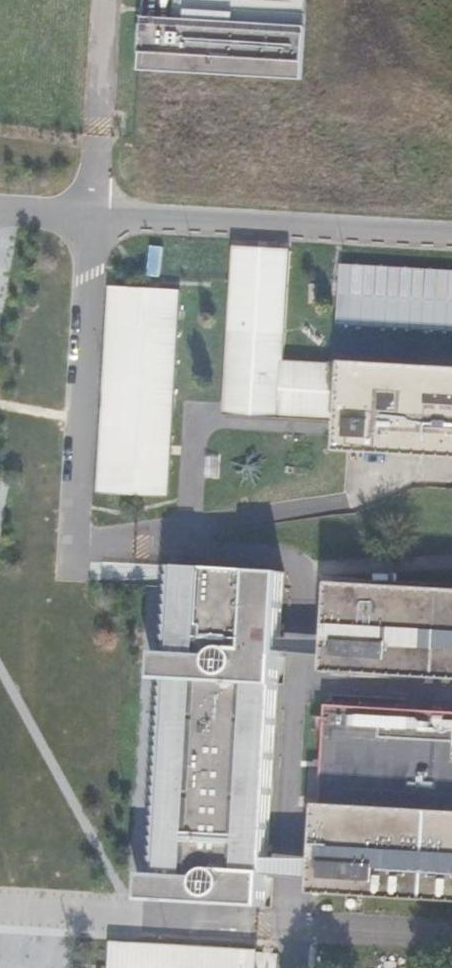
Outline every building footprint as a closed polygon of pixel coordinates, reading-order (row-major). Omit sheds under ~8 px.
[(304,28),(142,19),(139,71),(301,81),(304,28)] [(284,359),(290,247),(235,244),(225,414),(340,421),(343,362),(284,359)] [(341,266),(338,323),(451,329),(451,272),(341,266)] [(179,290),(111,286),(99,493),(167,497),(179,290)] [(343,362),(340,421),(338,452),(451,459),(451,369),(343,362)] [(168,652),(174,653),(179,566),(174,565),(168,652)] [(285,573),(179,566),(174,653),(168,652),(157,652),(156,679),(167,680),(172,680),(161,875),(155,874),(144,874),(143,901),(256,907),(265,907),(285,573)] [(331,585),(329,626),(326,674),(451,681),(451,592),(331,585)] [(172,680),(167,680),(155,874),(161,875),(172,680)] [(325,707),(319,809),(314,898),(451,906),(451,714),(325,707)] [(110,943),(109,967),(257,967),(257,951),(255,951),(110,943)]
